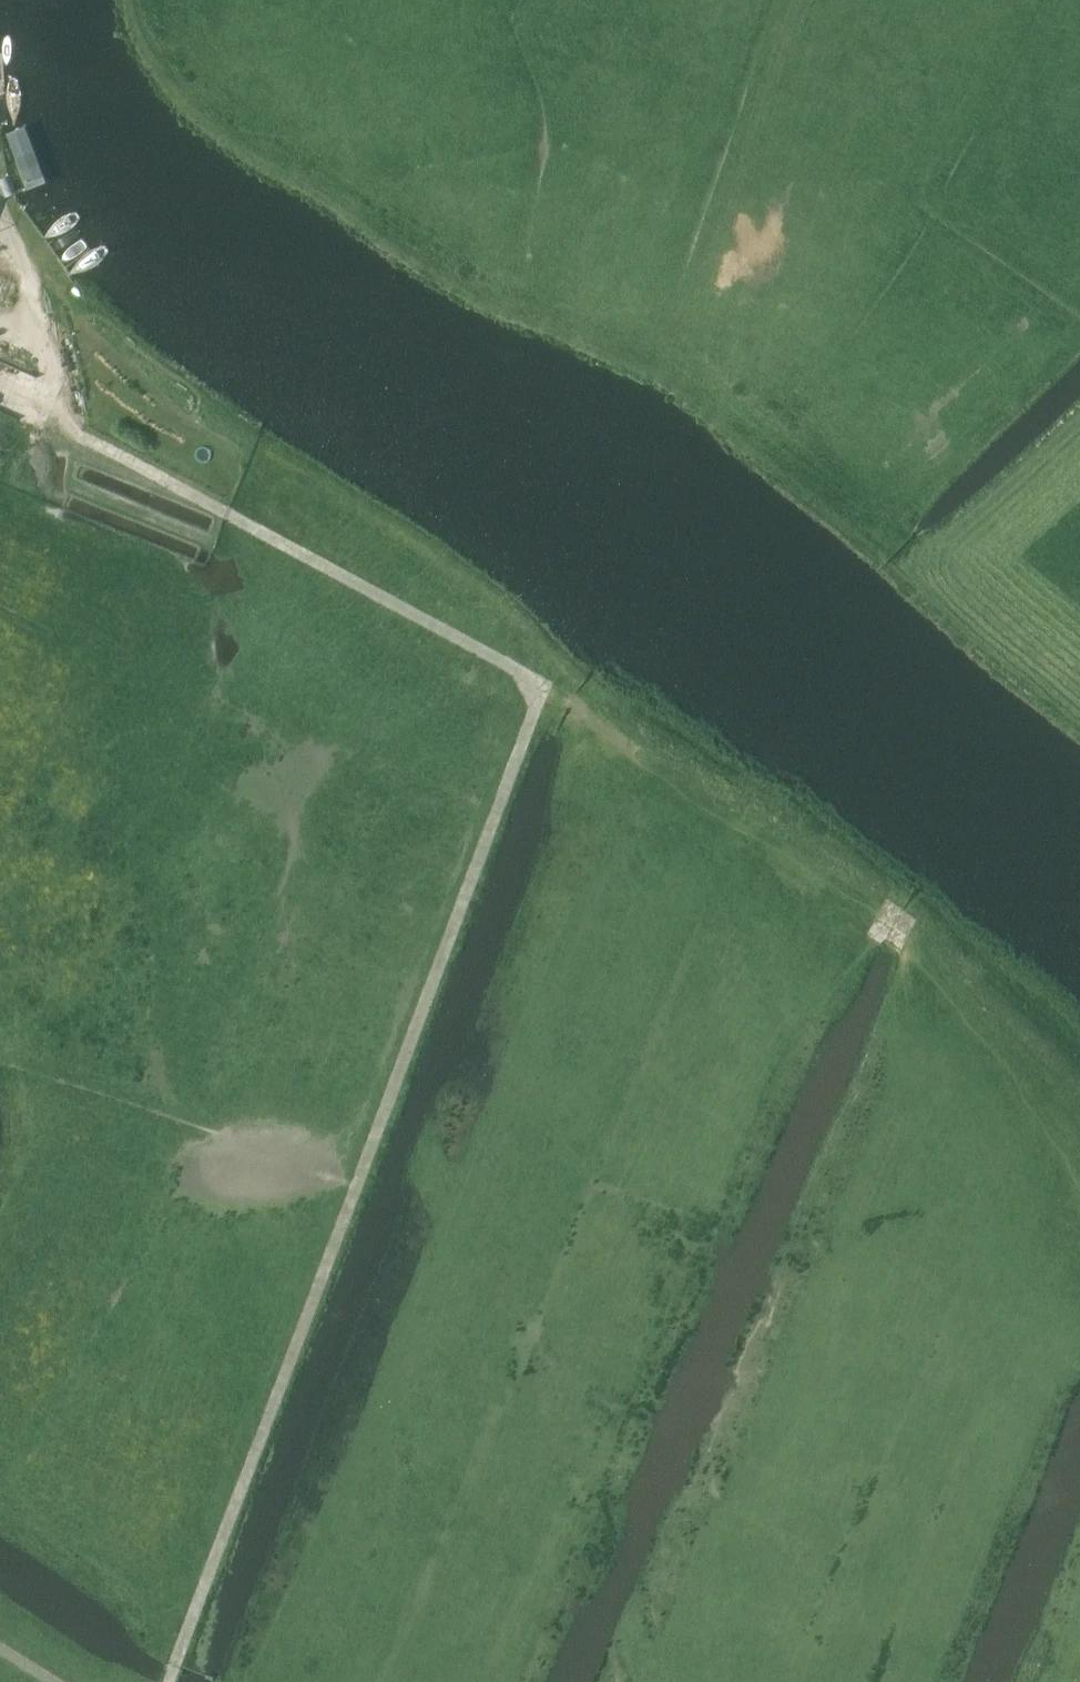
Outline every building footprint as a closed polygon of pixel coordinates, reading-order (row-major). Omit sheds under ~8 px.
[(7,133),(23,174),(37,169),(22,127),(7,133)]
